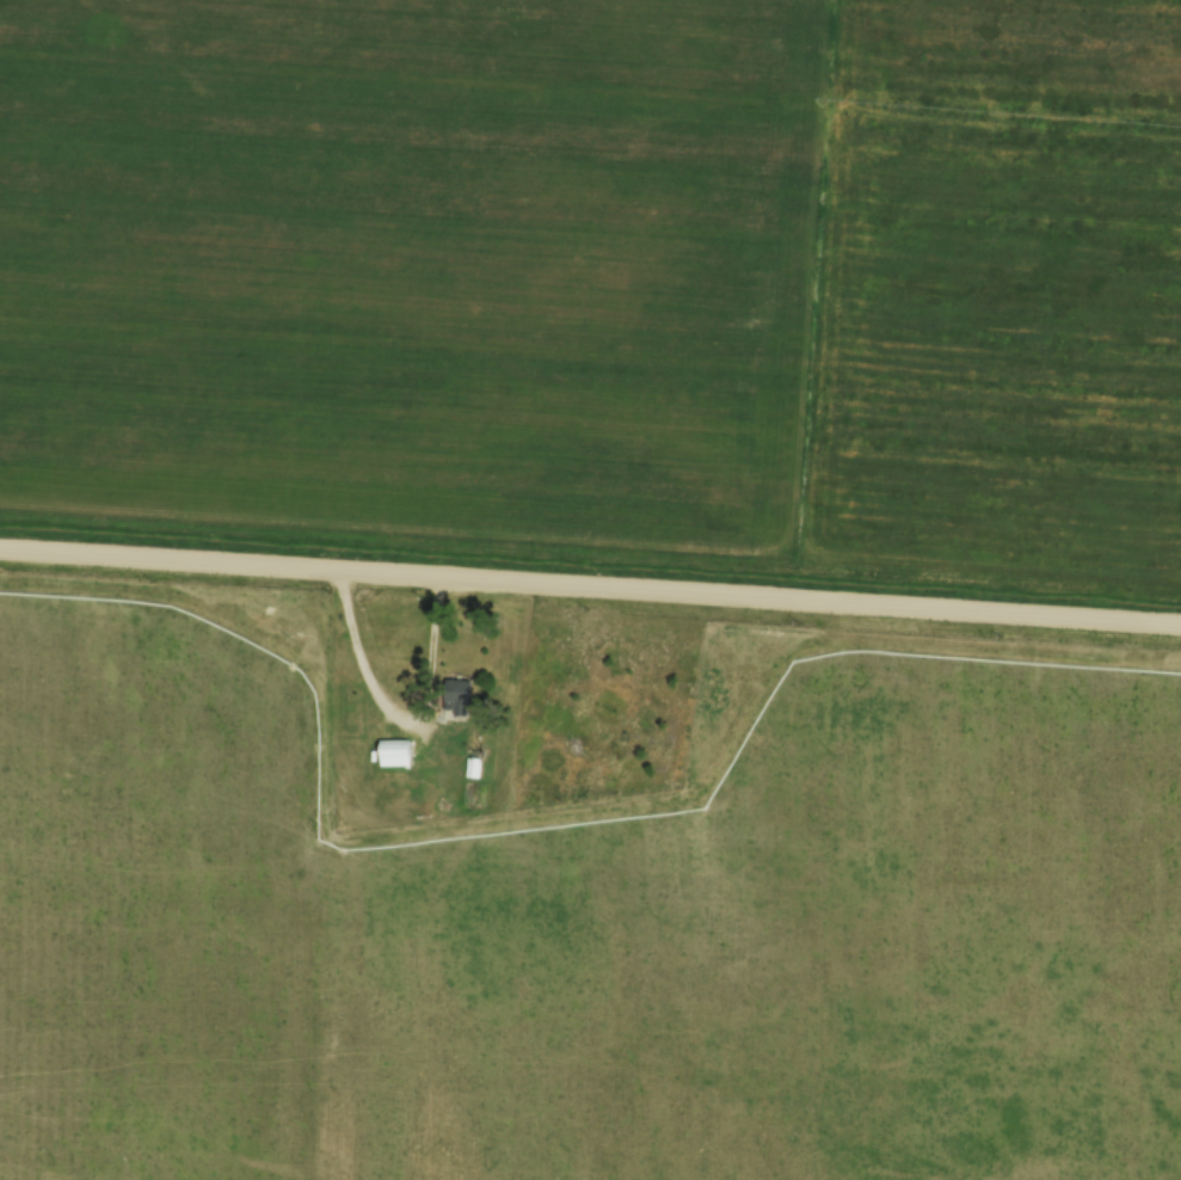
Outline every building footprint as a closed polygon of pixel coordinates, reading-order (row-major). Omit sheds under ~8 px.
[(408,765),(408,739),(378,739),(378,765),(408,765)]
